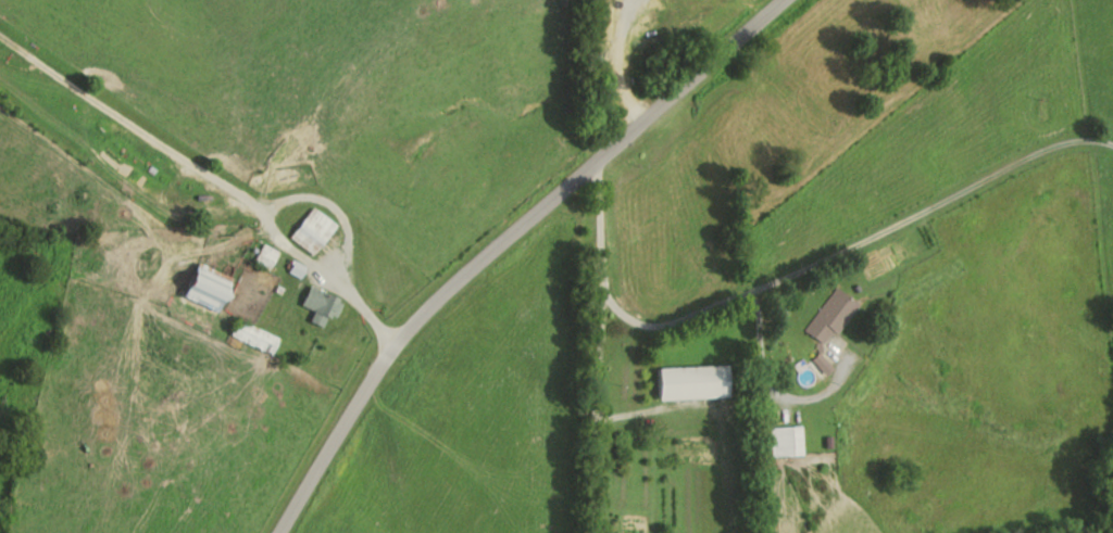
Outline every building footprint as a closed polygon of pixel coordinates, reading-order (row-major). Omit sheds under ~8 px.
[(289,236),(313,255),(337,225),(313,206),(289,236)] [(253,261),(267,270),(278,254),(265,244),(253,261)] [(227,274),(199,262),(184,297),(221,313),(231,288),(223,285),(227,274)] [(335,293),(309,286),(304,306),(316,309),(313,320),(327,323),(335,293)] [(833,330),(838,334),(860,303),(836,286),(804,329),(824,343),(833,330)] [(272,355),(281,338),(238,317),(230,335),(272,355)] [(659,366),(660,398),(733,396),(732,364),(659,366)] [(805,425),(772,425),(772,455),(805,455),(805,425)]
